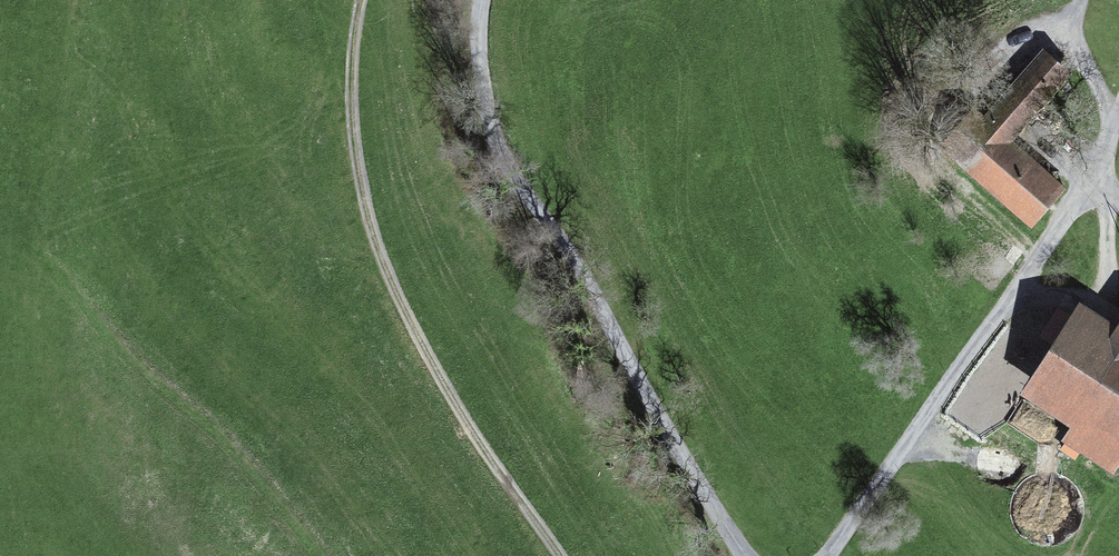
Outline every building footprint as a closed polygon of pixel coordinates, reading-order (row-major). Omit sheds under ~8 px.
[(1022,227),(1064,182),(1015,137),(1070,77),(1036,46),(939,151),(1022,227)] [(1072,303),(1013,392),(1062,424),(1053,437),(1105,470),(1118,448),(1118,305),(1106,325),(1072,303)]
